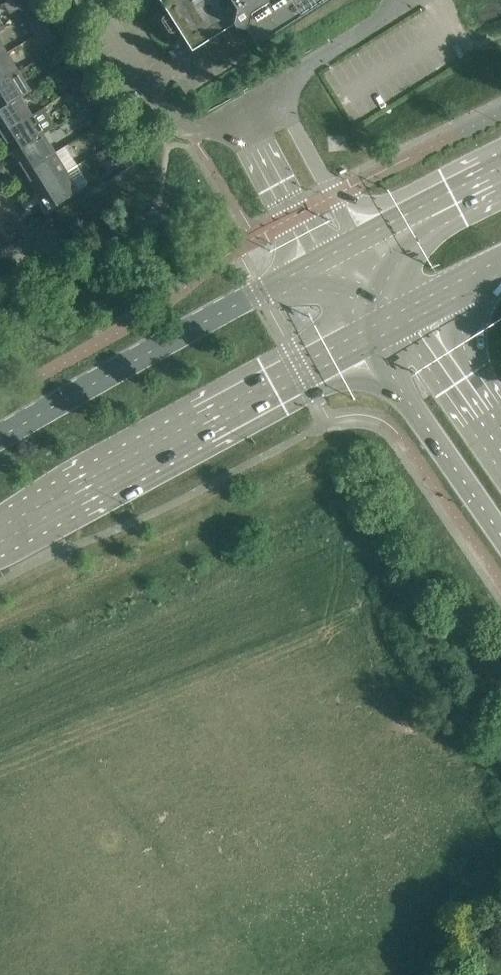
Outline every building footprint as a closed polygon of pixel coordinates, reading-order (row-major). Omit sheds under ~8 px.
[(165,11),(160,15),(159,19),(167,31),(170,31),(176,28),(189,48),(230,22),(232,24),(241,26),(243,25),(253,42),(320,0),(159,0),(165,11)] [(29,24),(36,34),(47,27),(41,17),(29,24)] [(47,27),(36,34),(42,44),(54,37),(47,27)] [(18,70),(7,51),(0,56),(0,81),(18,70)] [(30,89),(18,70),(0,81),(0,108),(20,96),(30,89)] [(83,83),(76,72),(65,79),(71,90),(83,83)] [(94,101),(88,91),(76,98),(83,108),(94,101)] [(31,114),(20,96),(0,108),(0,132),(1,133),(31,114)] [(31,114),(1,133),(12,152),(43,133),(55,125),(44,106),(31,114)] [(88,117),(95,127),(106,120),(100,109),(88,117)] [(106,120),(95,127),(101,137),(113,130),(106,120)] [(24,171),(54,151),(43,133),(12,152),(24,171)] [(54,151),(24,171),(36,189),(76,164),(64,145),(54,151)] [(130,157),(124,147),(112,154),(119,164),(130,157)] [(88,183),(76,164),(36,189),(47,209),(88,183)]
